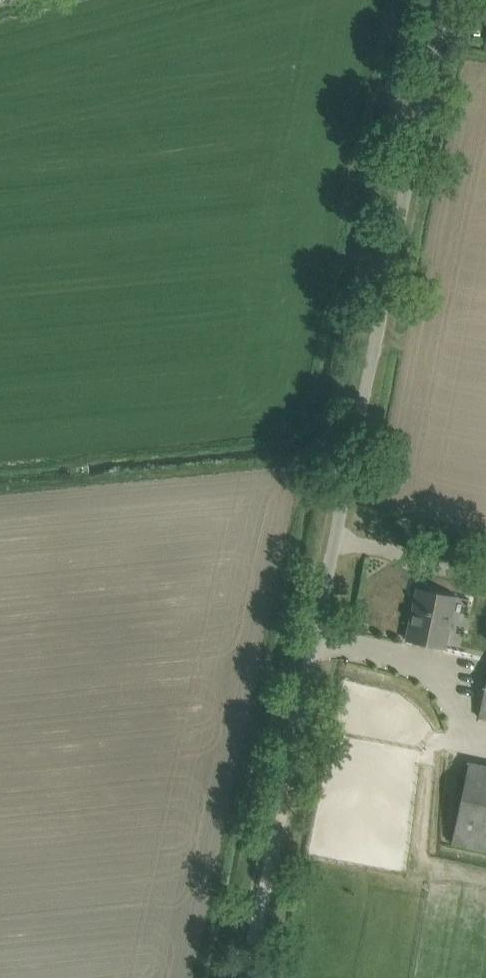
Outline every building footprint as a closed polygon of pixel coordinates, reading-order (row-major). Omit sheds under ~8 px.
[(455,597),(437,593),(418,589),(407,640),(444,648),(455,597)] [(468,764),(451,843),(485,850),(485,767),(468,764)]
